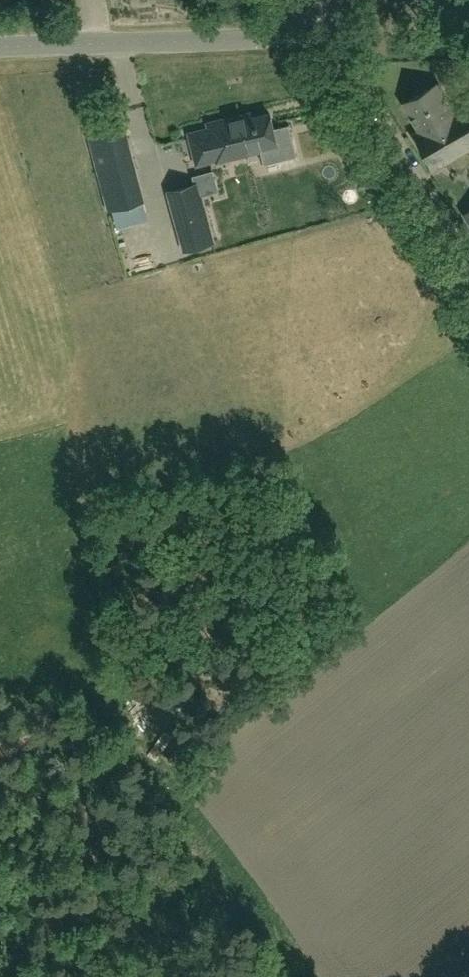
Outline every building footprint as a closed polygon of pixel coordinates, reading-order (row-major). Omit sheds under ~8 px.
[(439,84),(405,103),(421,129),(415,133),(436,169),(468,150),(468,101),(454,110),(439,84)] [(297,156),(289,125),(274,128),(270,114),(245,120),(244,115),(209,123),(210,129),(191,134),(198,163),(218,158),(218,161),(232,157),(261,150),(265,163),(297,156)] [(310,128),(314,139),(330,133),(325,122),(310,128)] [(90,136),(109,211),(144,202),(124,127),(90,136)] [(468,201),(468,176),(449,186),(460,206),(468,201)] [(198,185),(196,185),(169,192),(185,249),(213,241),(201,196),(198,185)]
